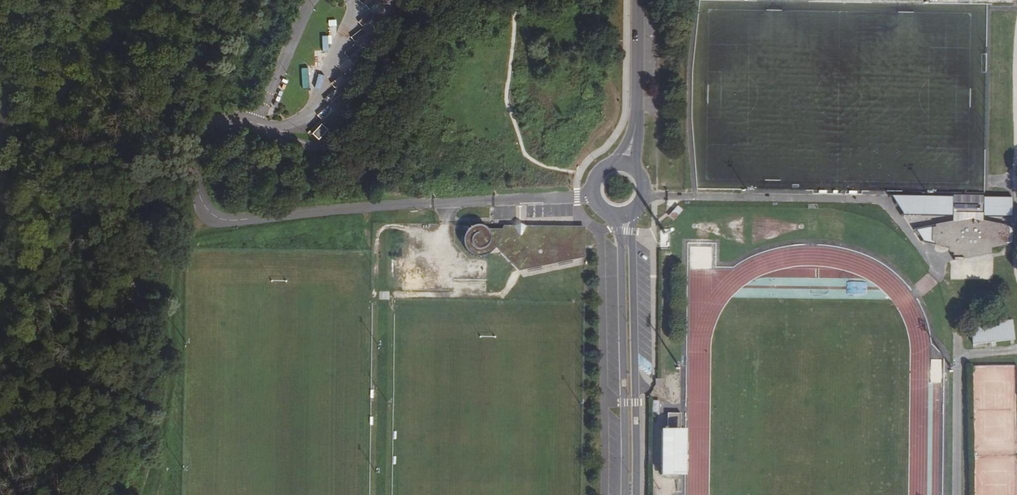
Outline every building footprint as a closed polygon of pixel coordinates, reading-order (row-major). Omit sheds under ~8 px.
[(301,88),(309,87),(308,67),(301,68),(301,88)] [(322,123),(311,134),(316,138),(327,127),(322,123)] [(1012,217),(1012,198),(983,197),(983,203),(953,202),(953,197),(891,196),(903,215),(953,216),(953,214),(982,215),(982,217),(1012,217)] [(669,217),(674,221),(683,210),(678,206),(669,217)] [(982,220),(982,217),(982,215),(953,214),(953,216),(952,222),(963,221),(971,219),(982,220)] [(1001,246),(1006,226),(1002,224),(982,220),(971,219),(970,220),(963,221),(952,222),(916,229),(920,235),(923,241),(934,244),(949,247),(949,252),(953,253),(954,255),(958,255),(965,258),(991,253),(991,247),(1001,246)] [(515,250),(515,230),(502,230),(492,229),(487,229),(482,226),(477,225),(474,226),(471,227),(468,229),(466,232),(464,236),(463,238),(463,243),(463,244),(465,249),(466,251),(468,253),(470,255),(472,255),(474,256),(476,257),(479,257),(482,257),(486,256),(489,254),(496,249),(490,242),(498,242),(504,242),(504,250),(515,250)] [(525,248),(525,227),(520,227),(504,227),(502,230),(515,230),(515,250),(504,250),(504,242),(498,242),(496,247),(519,270),(524,269),(523,263),(530,260),(526,248),(525,248)] [(584,228),(525,227),(525,248),(526,248),(530,260),(523,263),(524,269),(572,259),(572,253),(573,249),(583,249),(584,228)] [(572,259),(583,257),(583,249),(573,249),(572,253),(572,259)] [(1013,320),(971,325),(974,344),(1015,339),(1013,320)] [(659,429),(659,476),(678,476),(679,413),(664,412),(664,428),(661,428),(661,429),(659,429)]
